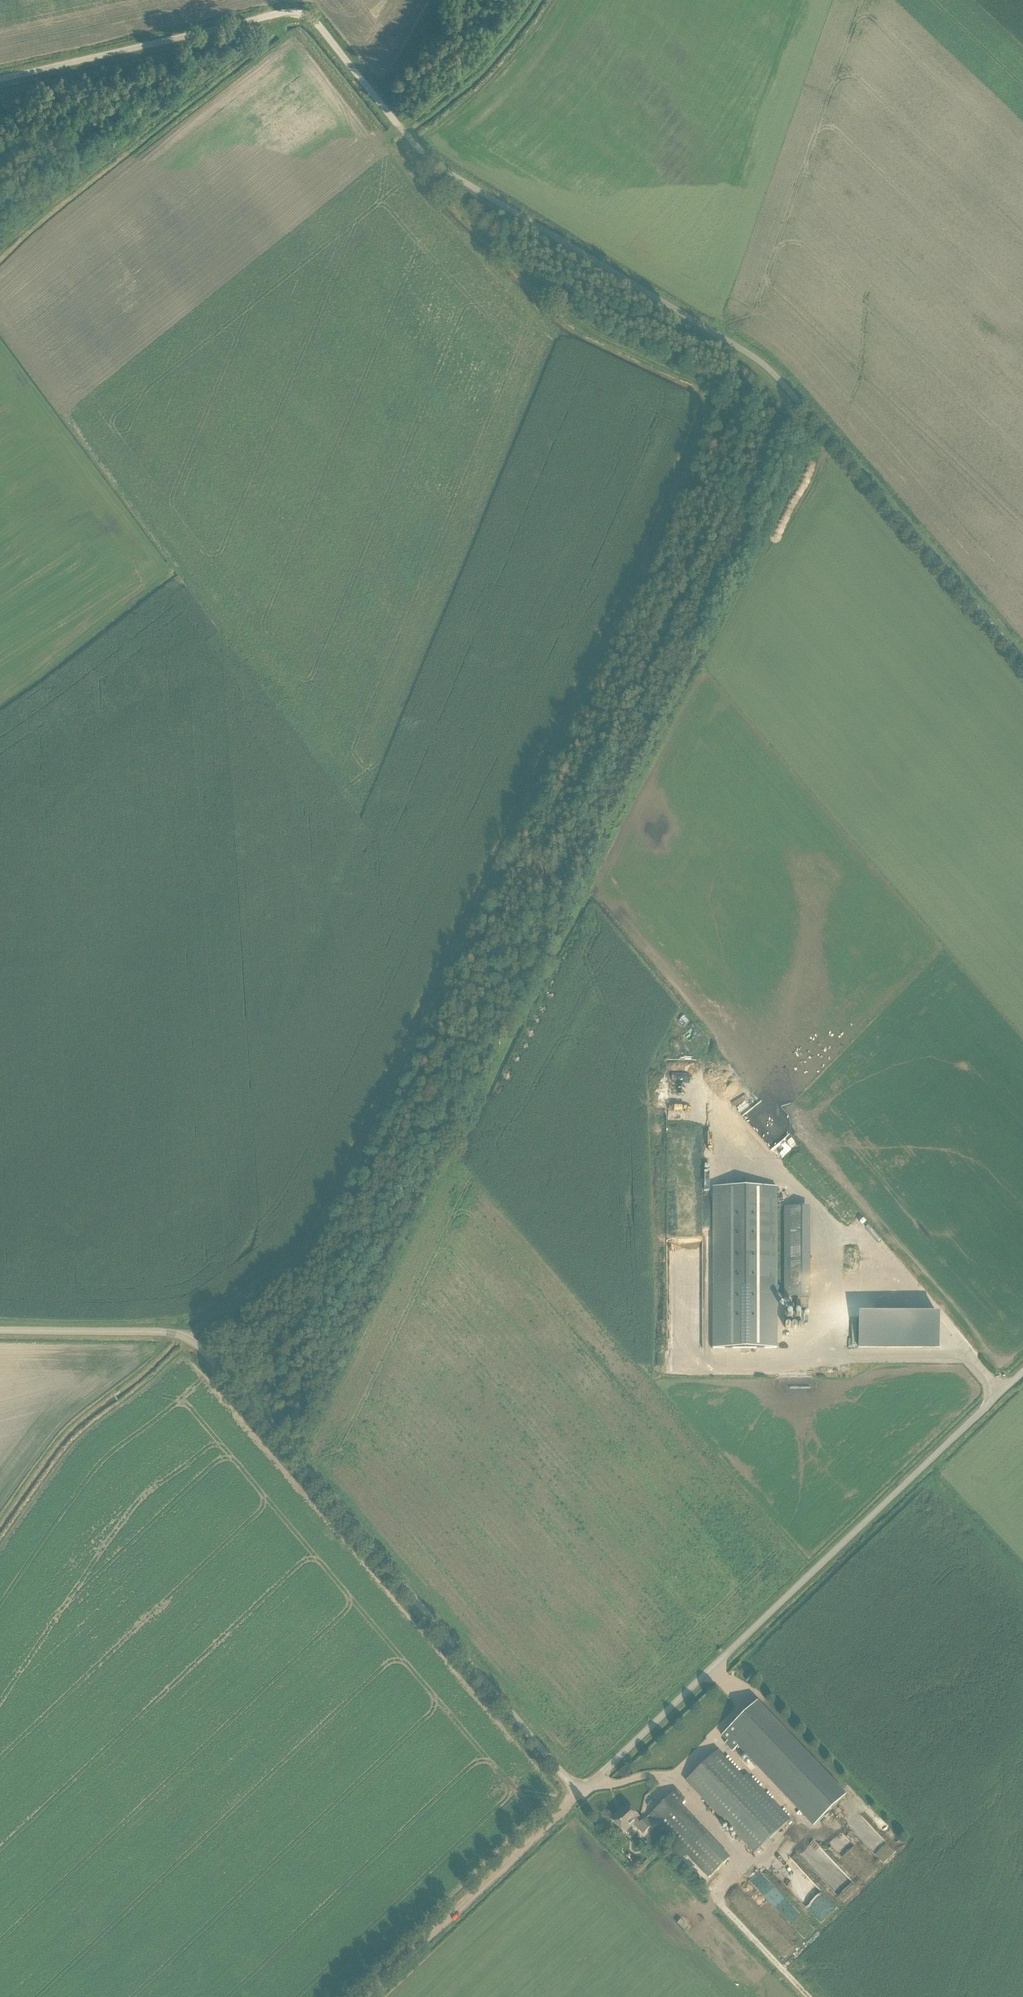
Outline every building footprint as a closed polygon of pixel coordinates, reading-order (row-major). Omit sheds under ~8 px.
[(691,1036),(686,1041),(695,1051),(700,1046),(691,1036)] [(713,1348),(777,1348),(776,1188),(713,1188),(713,1348)] [(783,1207),(784,1298),(809,1298),(809,1207),(783,1207)] [(938,1348),(938,1316),(858,1316),(858,1348),(938,1348)] [(756,1703),(722,1736),(727,1742),(725,1744),(733,1752),(738,1747),(814,1826),(845,1797),(756,1703)] [(755,1854),(786,1825),(791,1820),(748,1774),(743,1779),(717,1752),(686,1781),(755,1854)] [(685,1800),(683,1798),(676,1791),(650,1816),(709,1879),(728,1861),(678,1807),(685,1800)] [(645,1820),(642,1823),(639,1820),(640,1819),(628,1807),(619,1815),(618,1814),(611,1820),(624,1834),(634,1825),(643,1835),(652,1827),(645,1820)]
